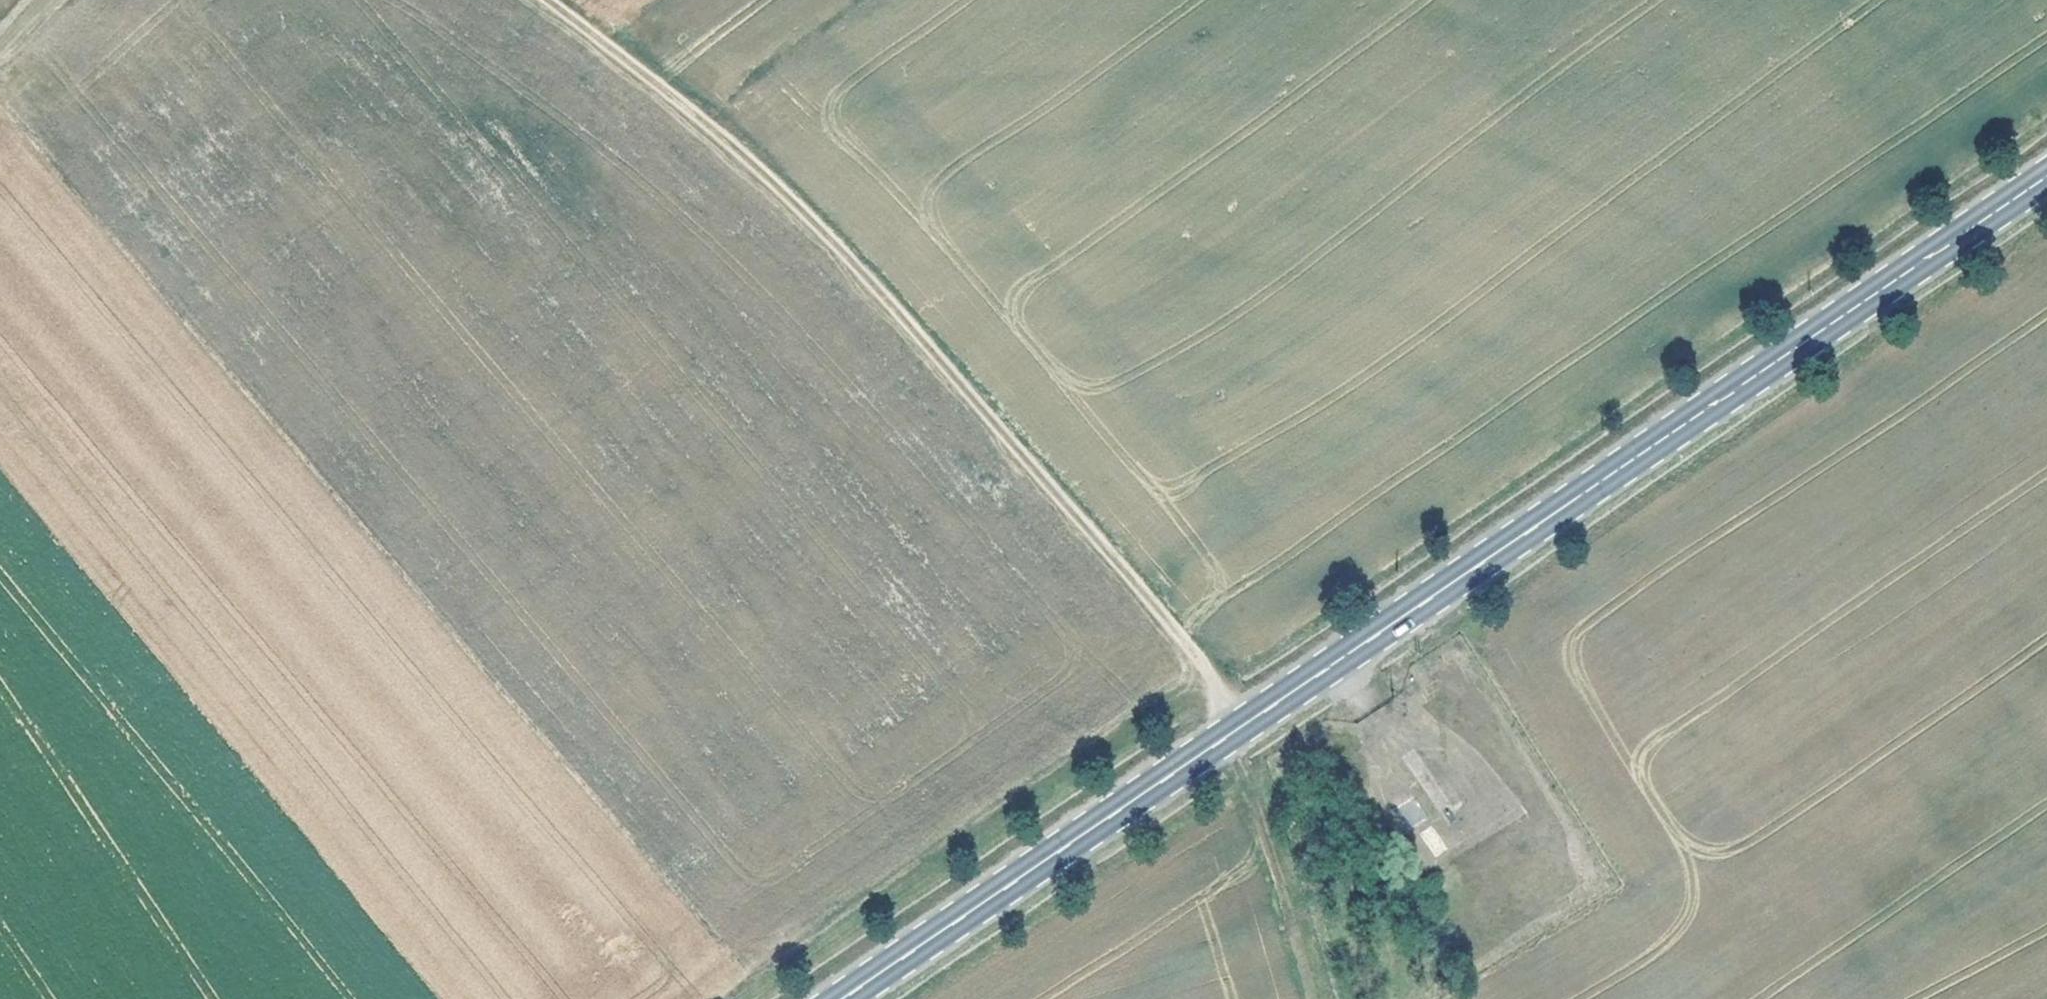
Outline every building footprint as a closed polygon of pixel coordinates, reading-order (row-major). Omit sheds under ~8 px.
[(1397,807),(1410,827),(1426,818),(1412,797),(1397,807)] [(1432,824),(1419,832),(1434,858),(1447,850),(1432,824)]
